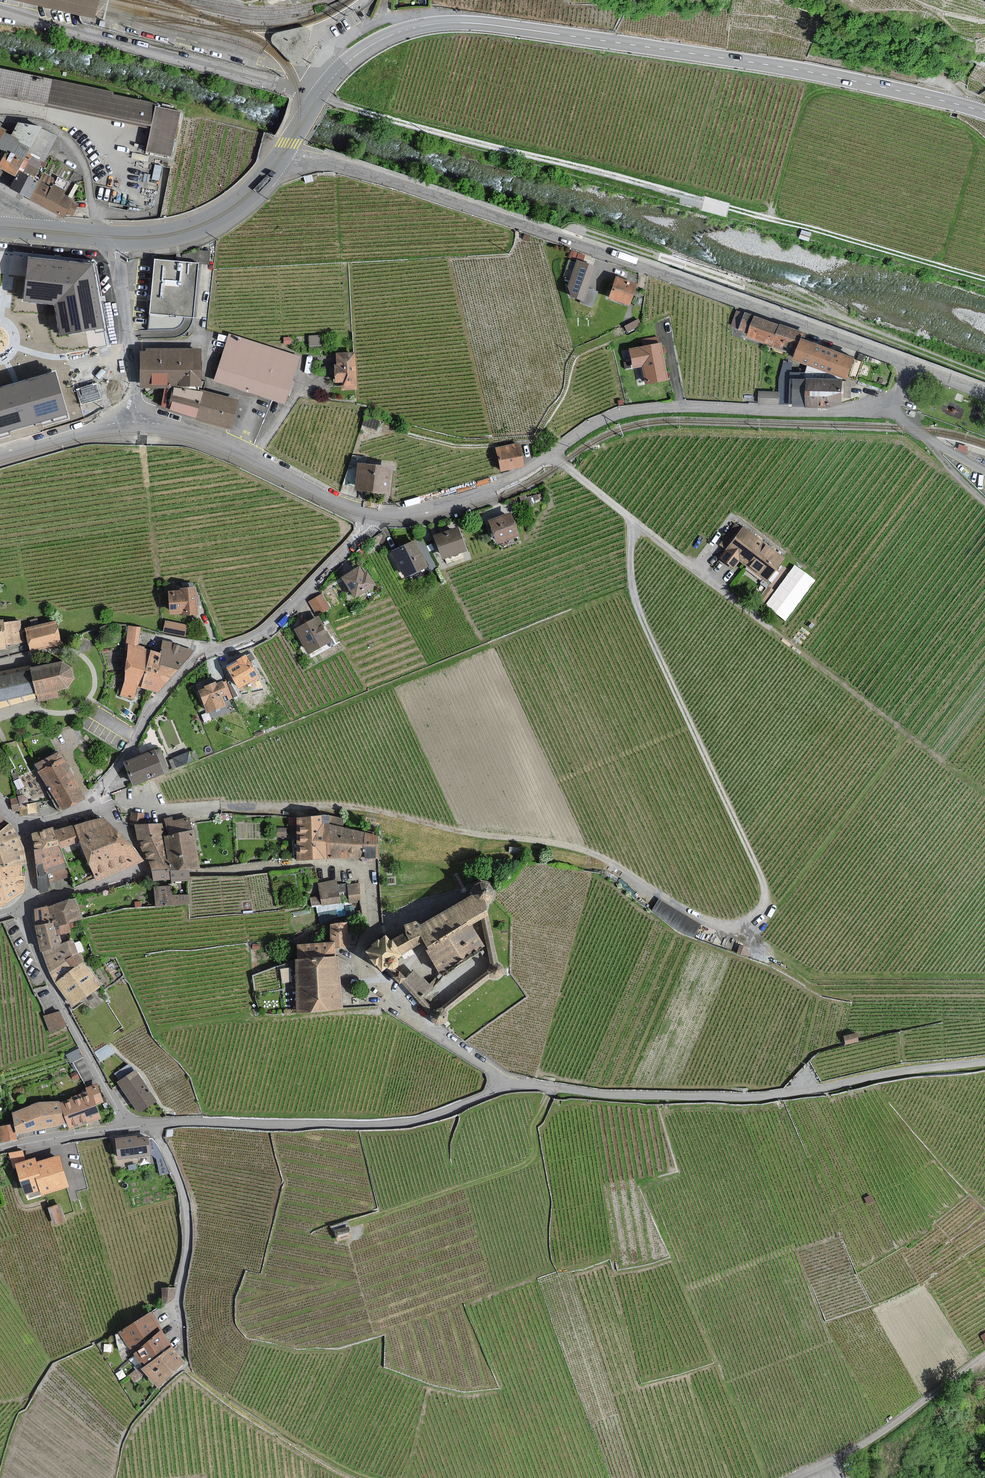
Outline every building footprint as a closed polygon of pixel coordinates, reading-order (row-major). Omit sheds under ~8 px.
[(94,18),(96,11),(98,2),(99,0),(12,0),(94,18)] [(299,64),(302,61),(310,32),(309,29),(306,27),(303,26),(275,33),(272,35),(271,39),(272,43),(293,64),(296,65),(299,64)] [(149,132),(143,164),(167,168),(178,115),(0,77),(0,100),(149,132)] [(7,151),(0,164),(0,167),(6,170),(17,176),(11,187),(21,192),(31,197),(64,214),(66,210),(70,212),(74,206),(59,198),(63,191),(51,184),(54,179),(49,176),(43,173),(39,183),(21,174),(22,173),(23,169),(34,175),(41,159),(43,160),(55,136),(42,127),(18,124),(12,136),(0,129),(0,147),(7,151)] [(810,240),(812,233),(802,230),(800,237),(810,240)] [(95,264),(30,258),(25,299),(56,302),(62,334),(102,325),(95,264)] [(198,263),(154,259),(149,314),(193,318),(198,263)] [(596,266),(576,260),(567,287),(570,297),(581,300),(583,300),(587,288),(596,266)] [(615,277),(608,298),(629,305),(637,284),(615,277)] [(598,292),(587,288),(583,300),(581,300),(580,303),(592,308),(598,292)] [(785,344),(795,347),(796,348),(802,332),(747,311),(746,313),(738,310),(732,325),(751,332),(750,335),(784,347),(785,344)] [(638,319),(624,326),(627,332),(641,325),(638,319)] [(230,336),(216,381),(283,402),(298,357),(230,336)] [(321,345),(320,336),(310,336),(311,345),(321,345)] [(805,337),(800,349),(796,348),(795,347),(792,356),(824,367),(845,376),(849,377),(857,357),(805,337)] [(661,343),(630,348),(633,368),(642,366),(645,384),(667,380),(661,343)] [(141,353),(141,386),(166,386),(196,387),(200,387),(200,350),(147,350),(146,353),(141,353)] [(338,372),(335,372),(336,382),(342,381),(342,389),(356,388),(354,353),(337,354),(338,372)] [(823,370),(810,365),(806,377),(779,377),(779,392),(760,392),(759,403),(827,406),(846,399),(845,379),(845,378),(845,376),(824,367),(823,370)] [(66,414),(55,374),(0,389),(0,432),(66,414)] [(80,391),(84,403),(99,398),(97,392),(95,386),(80,391)] [(237,401),(200,391),(196,390),(196,387),(166,386),(161,406),(197,416),(196,419),(229,428),(237,401)] [(497,449),(502,470),(522,466),(518,445),(497,449)] [(358,463),(355,490),(390,494),(393,467),(358,463)] [(518,535),(510,514),(490,521),(497,542),(518,535)] [(740,559),(766,578),(782,558),(743,528),(740,532),(734,528),(721,545),(728,550),(721,558),(734,567),(740,559)] [(465,549),(457,529),(435,537),(442,558),(465,549)] [(422,539),(418,541),(432,567),(436,565),(422,539)] [(394,551),(405,576),(427,566),(415,541),(394,551)] [(341,578),(355,598),(376,584),(368,572),(364,573),(359,566),(341,578)] [(803,576),(797,571),(790,580),(797,584),(803,576)] [(773,591),(768,587),(758,601),(763,604),(773,591)] [(169,592),(171,613),(184,613),(183,614),(197,613),(195,588),(181,589),(181,592),(169,592)] [(322,594),(308,601),(317,616),(330,608),(322,594)] [(294,628),(308,654),(332,641),(318,616),(294,628)] [(20,621),(5,623),(8,644),(23,642),(21,628),(20,621)] [(184,636),(187,626),(166,621),(164,632),(184,636)] [(54,622),(26,629),(32,650),(59,643),(54,622)] [(137,687),(140,687),(149,650),(143,649),(143,647),(137,646),(141,628),(130,626),(124,649),(128,650),(125,680),(121,696),(134,699),(137,687)] [(158,664),(177,669),(194,650),(172,645),(172,643),(164,641),(161,653),(158,664)] [(177,669),(158,664),(161,653),(149,650),(140,687),(158,692),(177,669)] [(228,668),(239,687),(257,677),(245,655),(237,660),(238,662),(228,668)] [(62,689),(66,688),(73,679),(71,667),(62,661),(56,663),(31,669),(30,664),(0,672),(0,708),(30,701),(38,699),(39,701),(58,696),(57,690),(62,689)] [(206,690),(200,692),(208,711),(224,705),(221,697),(227,694),(229,699),(232,698),(226,682),(217,685),(215,682),(205,686),(206,690)] [(132,711),(127,708),(123,715),(127,718),(132,711)] [(52,793),(62,811),(85,798),(62,759),(58,752),(36,765),(40,771),(40,772),(52,793)] [(126,763),(135,784),(162,773),(154,752),(126,763)] [(174,759),(177,766),(192,760),(189,753),(174,759)] [(12,807),(20,811),(20,815),(36,813),(35,804),(28,805),(27,798),(22,796),(11,800),(12,805),(12,807)] [(153,872),(154,880),(171,878),(171,882),(190,880),(189,875),(189,872),(188,867),(196,867),(193,839),(192,832),(190,820),(172,822),(172,820),(167,820),(168,835),(164,835),(162,824),(141,825),(142,814),(132,813),(131,824),(135,825),(140,842),(151,861),(153,872)] [(327,859),(325,824),(329,824),(328,816),(323,816),(289,818),(290,825),(296,825),(298,860),(302,860),(322,859),(327,859)] [(142,861),(121,838),(102,817),(89,822),(75,827),(81,841),(90,866),(97,879),(142,861)] [(0,831),(0,868),(22,864),(26,863),(24,852),(23,846),(18,838),(9,823),(6,826),(0,831)] [(361,857),(365,834),(329,824),(325,824),(327,859),(361,857)] [(59,845),(60,849),(81,841),(75,827),(54,832),(59,845)] [(35,850),(59,845),(54,832),(53,828),(33,835),(35,850)] [(376,837),(365,834),(361,857),(361,859),(377,858),(376,837)] [(60,849),(59,845),(35,850),(41,892),(47,891),(46,885),(49,884),(47,874),(52,872),(54,879),(51,880),(52,883),(70,876),(60,849)] [(22,876),(22,864),(0,868),(0,877),(22,876)] [(23,892),(25,876),(22,876),(0,877),(0,906),(6,905),(5,903),(23,892)] [(322,904),(339,902),(339,899),(337,888),(337,885),(337,881),(319,883),(321,897),(311,898),(312,905),(322,903),(322,904)] [(388,968),(389,969),(395,975),(393,977),(399,983),(401,982),(419,1001),(431,1014),(431,1016),(431,1017),(431,1019),(432,1019),(432,1020),(433,1021),(434,1022),(435,1023),(436,1024),(437,1024),(438,1024),(440,1024),(441,1024),(443,1023),(444,1022),(445,1021),(446,1020),(446,1019),(447,1017),(447,1016),(446,1014),(446,1013),(445,1012),(490,976),(491,977),(492,978),(493,978),(494,978),(495,978),(497,978),(498,977),(500,977),(501,976),(502,974),(503,973),(503,971),(503,970),(502,968),(502,967),(501,965),(500,964),(498,964),(497,963),(487,916),(488,916),(485,905),(487,905),(489,904),(491,902),(493,900),(494,898),(494,896),(495,896),(495,894),(495,891),(494,889),(493,887),(492,885),(490,883),(489,883),(488,882),(486,881),(484,881),(481,881),(480,881),(479,881),(477,882),(475,884),(473,885),(472,887),(471,889),(470,892),(470,894),(470,896),(424,923),(419,926),(415,920),(404,927),(405,929),(407,933),(392,942),(390,943),(385,936),(379,942),(378,940),(375,943),(371,945),(372,947),(368,950),(366,952),(371,958),(370,960),(372,963),(375,966),(376,965),(378,968),(381,971),(386,968),(387,967),(388,968)] [(348,885),(348,883),(337,885),(337,888),(339,899),(350,897),(348,885)] [(361,901),(358,884),(348,885),(350,897),(350,902),(361,901)] [(172,896),(171,887),(156,888),(157,905),(188,904),(187,895),(172,896)] [(75,899),(48,906),(52,923),(52,924),(53,925),(53,926),(68,922),(80,919),(75,899)] [(35,910),(35,925),(52,923),(48,906),(35,910)] [(53,926),(56,936),(58,935),(70,932),(68,922),(53,926)] [(52,924),(52,923),(35,925),(41,951),(43,951),(60,945),(60,944),(58,935),(56,936),(53,926),(53,925),(52,924)] [(340,1007),(336,947),(348,947),(346,924),(331,925),(332,943),(298,945),(299,961),(295,961),(298,1010),(340,1007)] [(60,944),(60,945),(43,951),(50,972),(77,954),(72,940),(60,944)] [(747,948),(739,946),(737,953),(748,957),(750,952),(746,951),(747,948)] [(82,961),(77,954),(50,972),(54,982),(80,962),(82,961)] [(99,986),(81,963),(80,962),(54,982),(73,1006),(99,986)] [(65,1026),(59,1012),(45,1017),(51,1031),(65,1026)] [(856,1034),(844,1037),(846,1044),(858,1042),(856,1034)] [(82,1057),(78,1049),(67,1055),(70,1062),(82,1057)] [(118,1082),(139,1113),(156,1101),(135,1071),(133,1072),(128,1065),(116,1074),(121,1080),(118,1082)] [(62,1102),(70,1128),(99,1118),(95,1104),(102,1102),(97,1085),(90,1087),(92,1093),(62,1102)] [(64,1123),(58,1102),(39,1103),(13,1114),(18,1132),(64,1123)] [(0,1127),(3,1141),(15,1138),(13,1125),(0,1127)] [(117,1139),(119,1159),(148,1155),(146,1137),(136,1139),(136,1136),(117,1139)] [(17,1167),(26,1194),(28,1193),(30,1198),(68,1187),(59,1157),(36,1164),(35,1159),(26,1162),(22,1150),(10,1154),(14,1168),(17,1167)] [(873,1201),(870,1196),(865,1198),(867,1204),(873,1201)] [(64,1220),(59,1205),(49,1208),(54,1223),(64,1220)] [(336,1232),(338,1241),(350,1237),(348,1229),(336,1232)] [(164,1288),(163,1303),(172,1297),(172,1288),(164,1288)] [(120,1335),(134,1352),(162,1331),(148,1313),(120,1335)] [(162,1331),(134,1352),(144,1365),(145,1367),(171,1346),(162,1331)] [(184,1362),(171,1346),(145,1367),(143,1368),(145,1372),(157,1388),(184,1362)] [(143,1368),(145,1367),(144,1365),(130,1375),(134,1380),(145,1372),(143,1368)]
